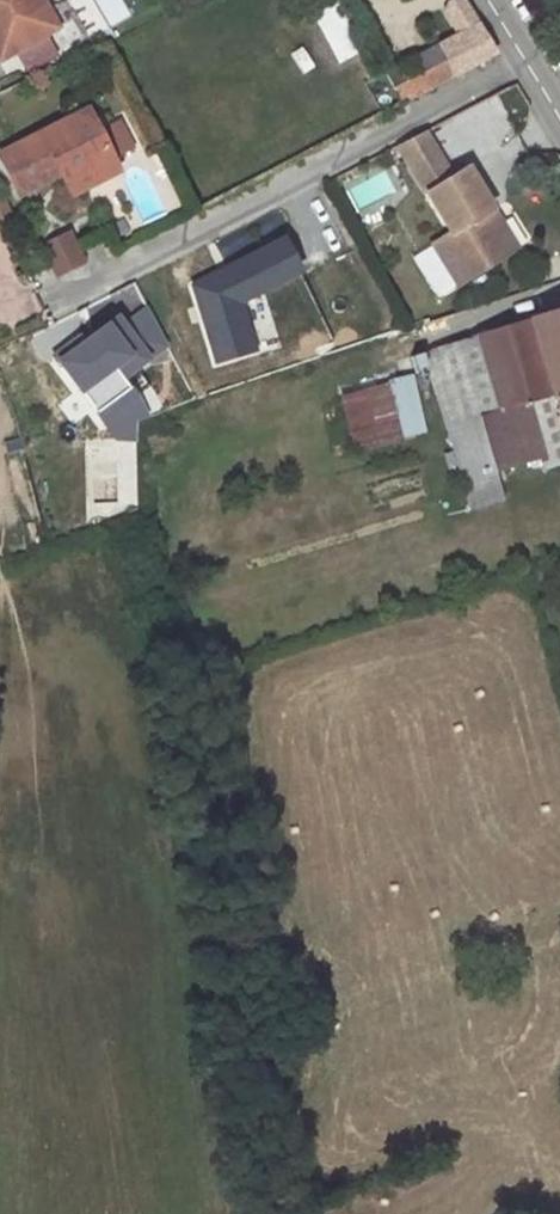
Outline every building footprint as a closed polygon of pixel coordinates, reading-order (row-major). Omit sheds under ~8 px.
[(38,0),(0,0),(0,49),(7,61),(49,36),(34,10),(41,6),(38,0)] [(132,16),(123,0),(77,0),(71,3),(91,38),(132,16)] [(400,101),(493,52),(481,30),(462,0),(450,2),(443,13),(456,32),(383,73),(400,101)] [(34,10),(49,36),(56,32),(41,6),(34,10)] [(334,6),(313,18),(340,64),(361,52),(334,6)] [(70,118),(79,132),(90,125),(82,111),(70,118)] [(70,118),(0,159),(24,199),(61,175),(57,169),(65,164),(77,180),(110,159),(97,136),(90,125),(79,132),(70,118)] [(116,125),(97,136),(110,159),(130,148),(116,125)] [(393,145),(406,165),(431,150),(420,131),(393,145)] [(406,165),(423,192),(448,176),(431,150),(406,165)] [(61,175),(75,199),(118,173),(110,159),(77,180),(65,164),(57,169),(61,175)] [(448,232),(430,243),(455,283),(507,251),(482,212),(489,208),(463,167),(423,192),(448,232)] [(507,251),(513,247),(489,208),(482,212),(507,251)] [(47,243),(62,272),(86,259),(70,230),(47,243)] [(291,240),(186,279),(218,366),(262,350),(244,300),(305,278),(291,240)] [(126,379),(173,350),(145,306),(61,359),(116,446),(154,422),(126,379)] [(477,336),(505,423),(557,407),(559,417),(559,310),(477,336)] [(505,423),(477,336),(462,341),(489,428),(505,423)] [(489,428),(462,341),(426,352),(466,479),(497,468),(485,429),(489,428)] [(355,453),(428,434),(413,377),(340,396),(355,453)] [(92,500),(115,499),(113,448),(90,450),(92,500)]
